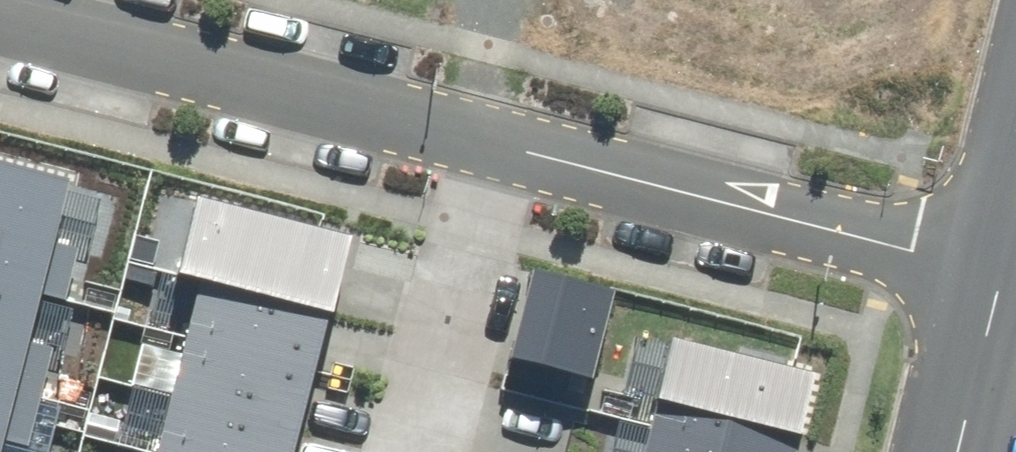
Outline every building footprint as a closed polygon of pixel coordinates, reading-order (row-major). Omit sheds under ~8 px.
[(43,278),(70,173),(0,155),(0,267),(43,278)] [(190,255),(213,261),(335,292),(350,232),(205,195),(190,255)] [(213,261),(197,321),(319,352),(335,292),(213,261)] [(531,265),(510,350),(592,370),(613,285),(531,265)] [(16,383),(43,278),(0,267),(0,379),(16,383)] [(197,321),(182,381),(304,412),(319,352),(197,321)] [(674,342),(657,404),(799,440),(815,378),(674,342)] [(16,383),(0,379),(0,445),(16,383)] [(167,441),(209,451),(294,451),(304,412),(182,381),(167,441)] [(645,451),(796,451),(799,440),(657,404),(645,451)] [(164,451),(209,451),(167,441),(164,451)]
